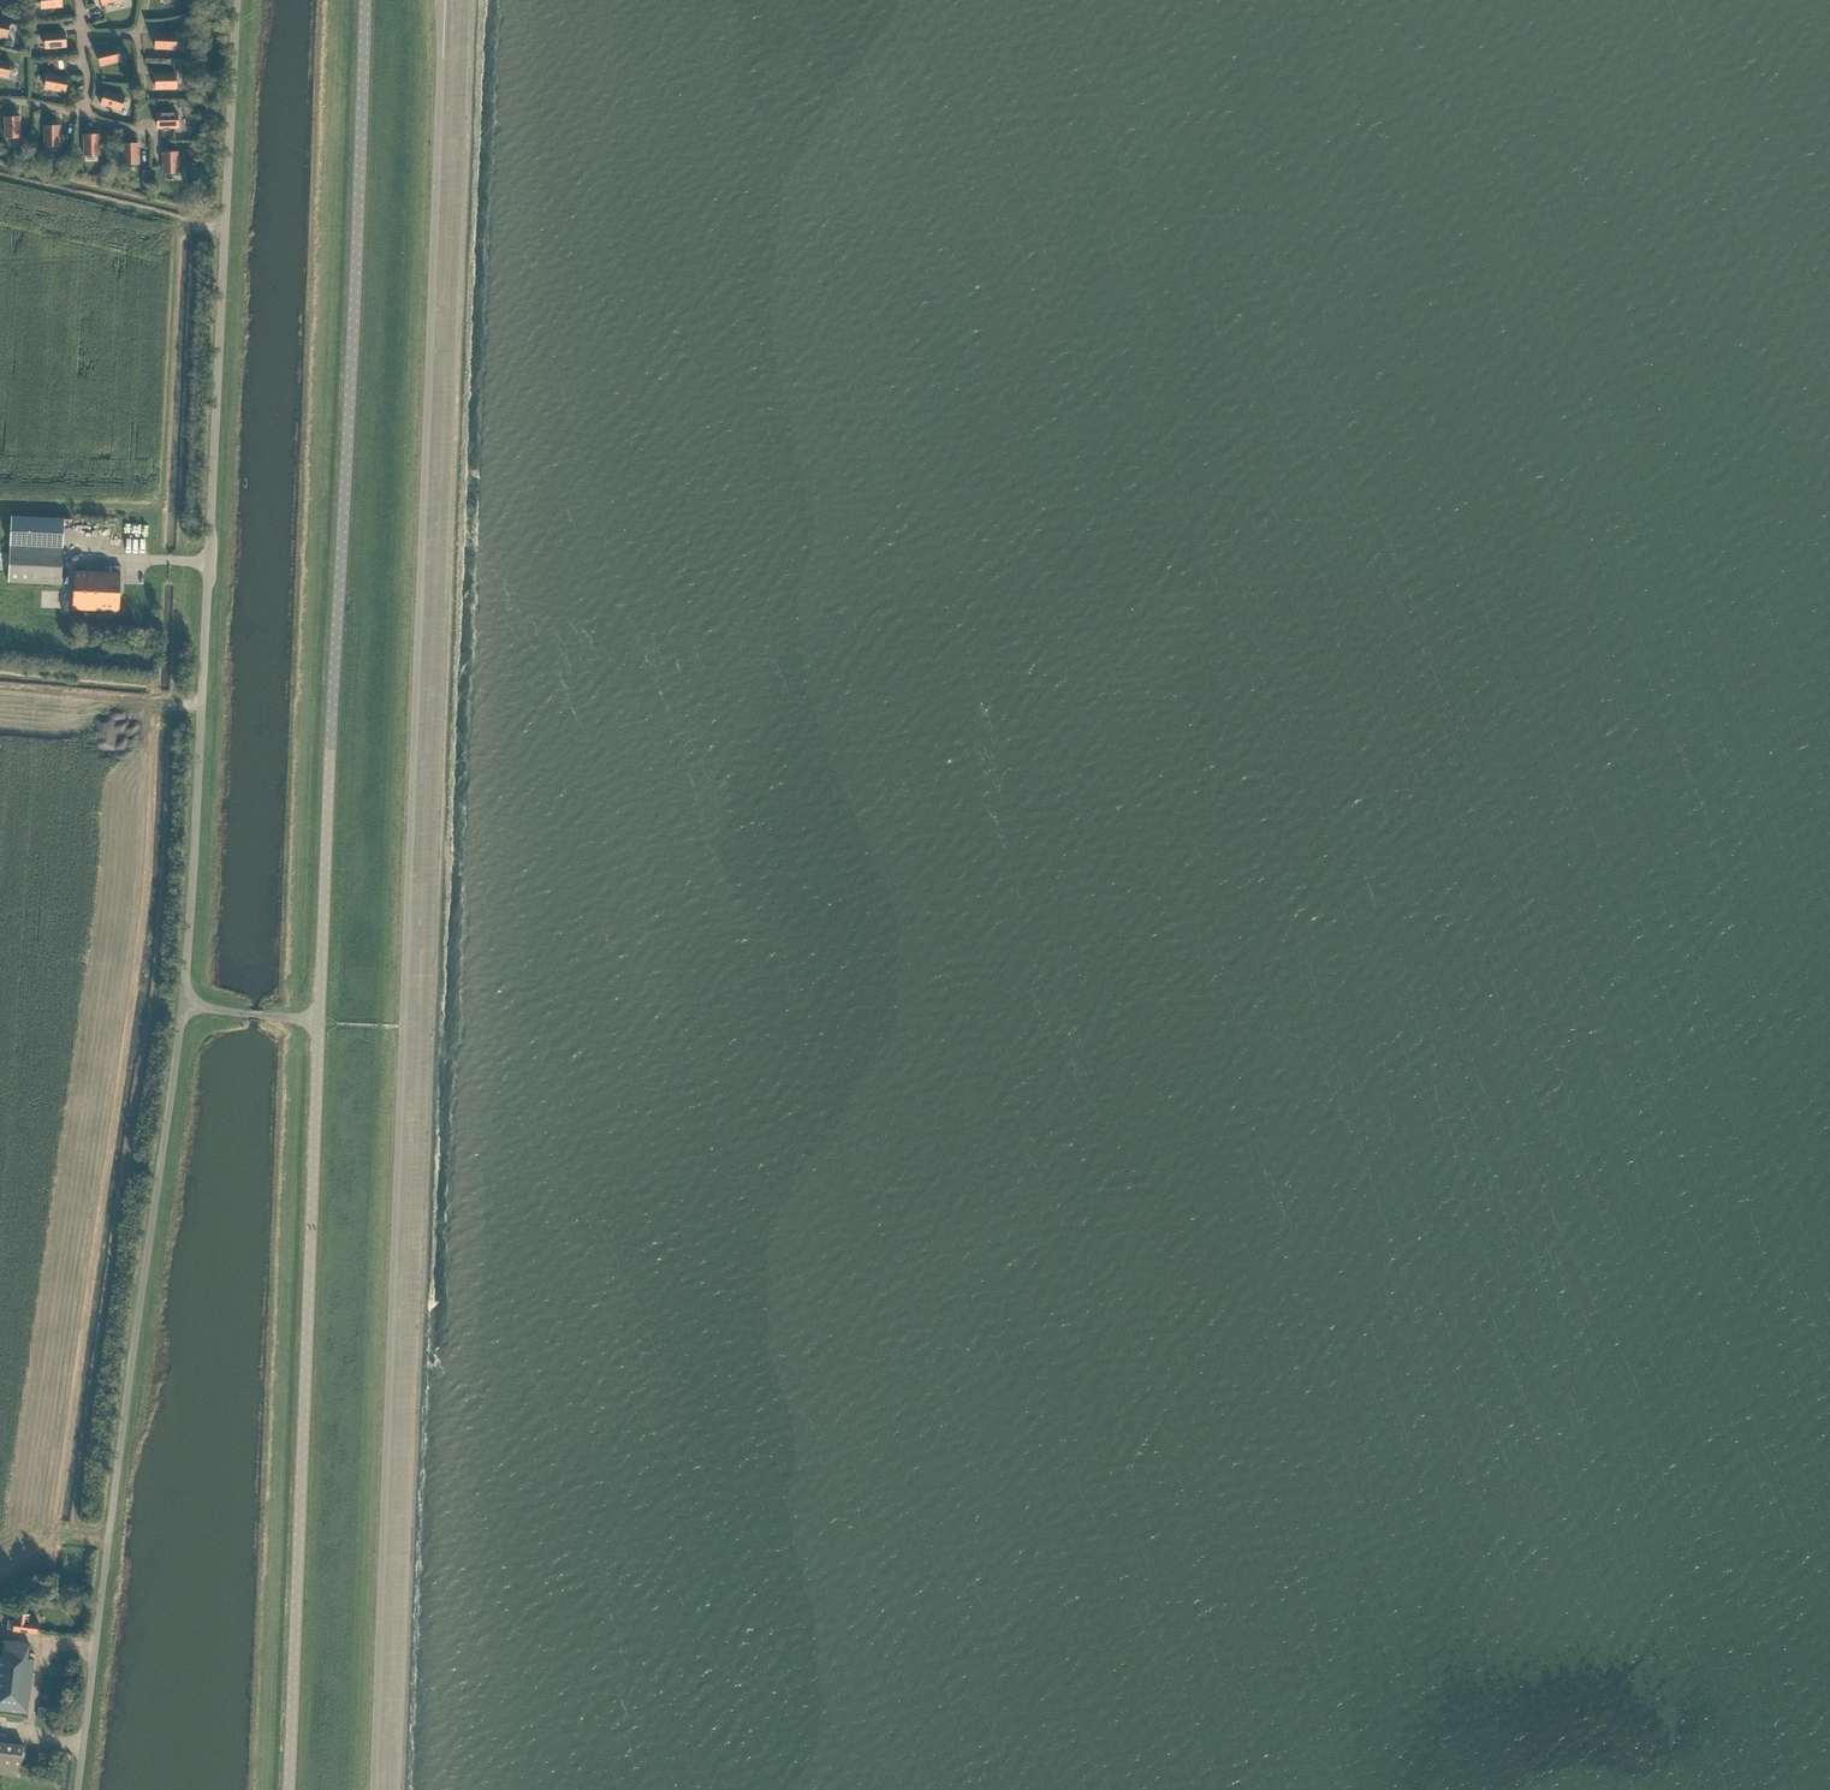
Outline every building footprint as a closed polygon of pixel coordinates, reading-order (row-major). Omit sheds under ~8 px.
[(8,37),(10,22),(0,20),(0,35),(8,37)] [(65,31),(45,32),(46,48),(66,46),(65,31)] [(156,33),(155,48),(176,48),(176,33),(156,33)] [(118,45),(97,50),(101,65),(121,60),(118,45)] [(9,77),(11,62),(0,60),(0,75),(9,77)] [(48,73),(45,88),(65,91),(68,77),(48,73)] [(176,73),(156,73),(156,88),(177,88),(176,73)] [(105,90),(101,104),(121,110),(125,96),(105,90)] [(178,112),(157,112),(158,127),(178,127),(178,112)] [(20,116),(5,116),(6,137),(21,136),(20,116)] [(60,125),(45,125),(45,146),(60,145),(60,125)] [(99,133),(84,134),(84,154),(100,154),(99,133)] [(139,142),(123,142),(124,163),(139,163),(139,142)] [(178,151),(163,151),(164,172),(179,172),(178,151)] [(10,545),(8,582),(61,585),(63,548),(64,517),(11,515),(10,545)] [(71,608),(71,609),(73,609),(107,611),(109,584),(120,584),(121,565),(101,564),(101,570),(85,570),(75,569),(74,569),(71,608)] [(109,584),(107,611),(119,611),(120,584),(109,584)] [(8,1628),(15,1629),(38,1632),(39,1621),(30,1620),(31,1613),(17,1612),(16,1619),(9,1619),(8,1628)] [(29,1713),(36,1658),(29,1657),(30,1641),(5,1637),(3,1654),(0,1653),(0,1710),(29,1713)] [(41,1709),(40,1717),(48,1718),(49,1710),(41,1709)] [(20,1777),(24,1743),(0,1741),(0,1774),(20,1777)] [(42,1752),(41,1760),(49,1761),(50,1754),(42,1752)]
